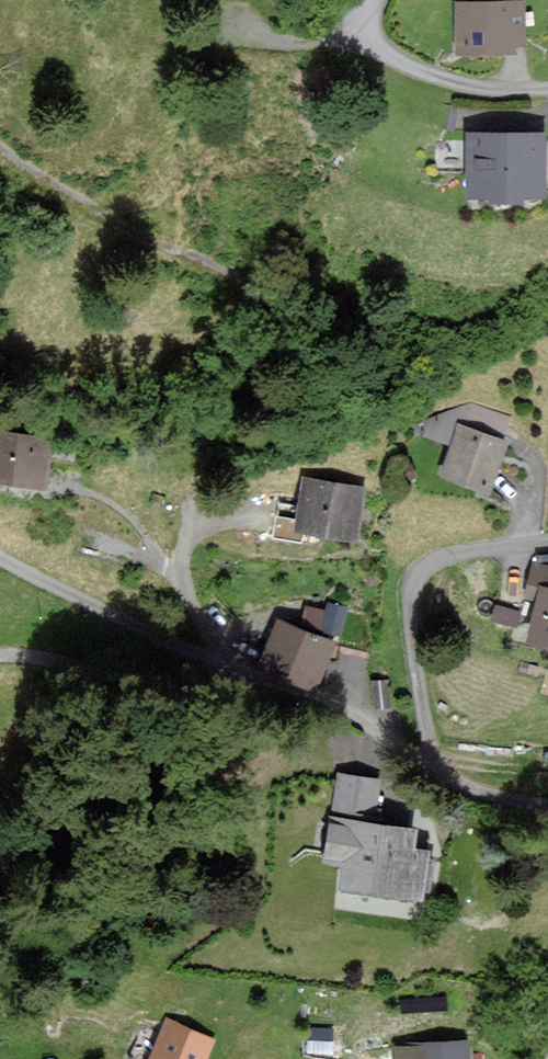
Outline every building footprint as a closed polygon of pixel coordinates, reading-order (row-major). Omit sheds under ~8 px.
[(524,57),(524,5),(456,5),(455,57),(524,57)] [(546,197),(545,133),(468,133),(468,197),(546,197)] [(505,432),(512,407),(465,395),(458,421),(505,432)] [(508,441),(460,424),(441,478),(489,495),(508,441)] [(0,431),(0,482),(44,489),(51,439),(0,431)] [(366,489),(302,477),(293,526),(357,538),(366,489)] [(534,565),(525,600),(537,602),(529,639),(547,643),(547,569),(534,565)] [(341,629),(347,603),(326,597),(324,606),(305,601),(300,619),(341,629)] [(335,643),(278,620),(259,667),(315,690),(335,643)] [(383,784),(344,779),(339,816),(379,821),(383,784)] [(422,900),(429,831),(330,821),(325,863),(343,865),(341,892),(422,900)] [(166,1021),(151,1058),(203,1058),(211,1039),(166,1021)] [(397,1046),(397,1058),(468,1058),(467,1042),(397,1046)]
